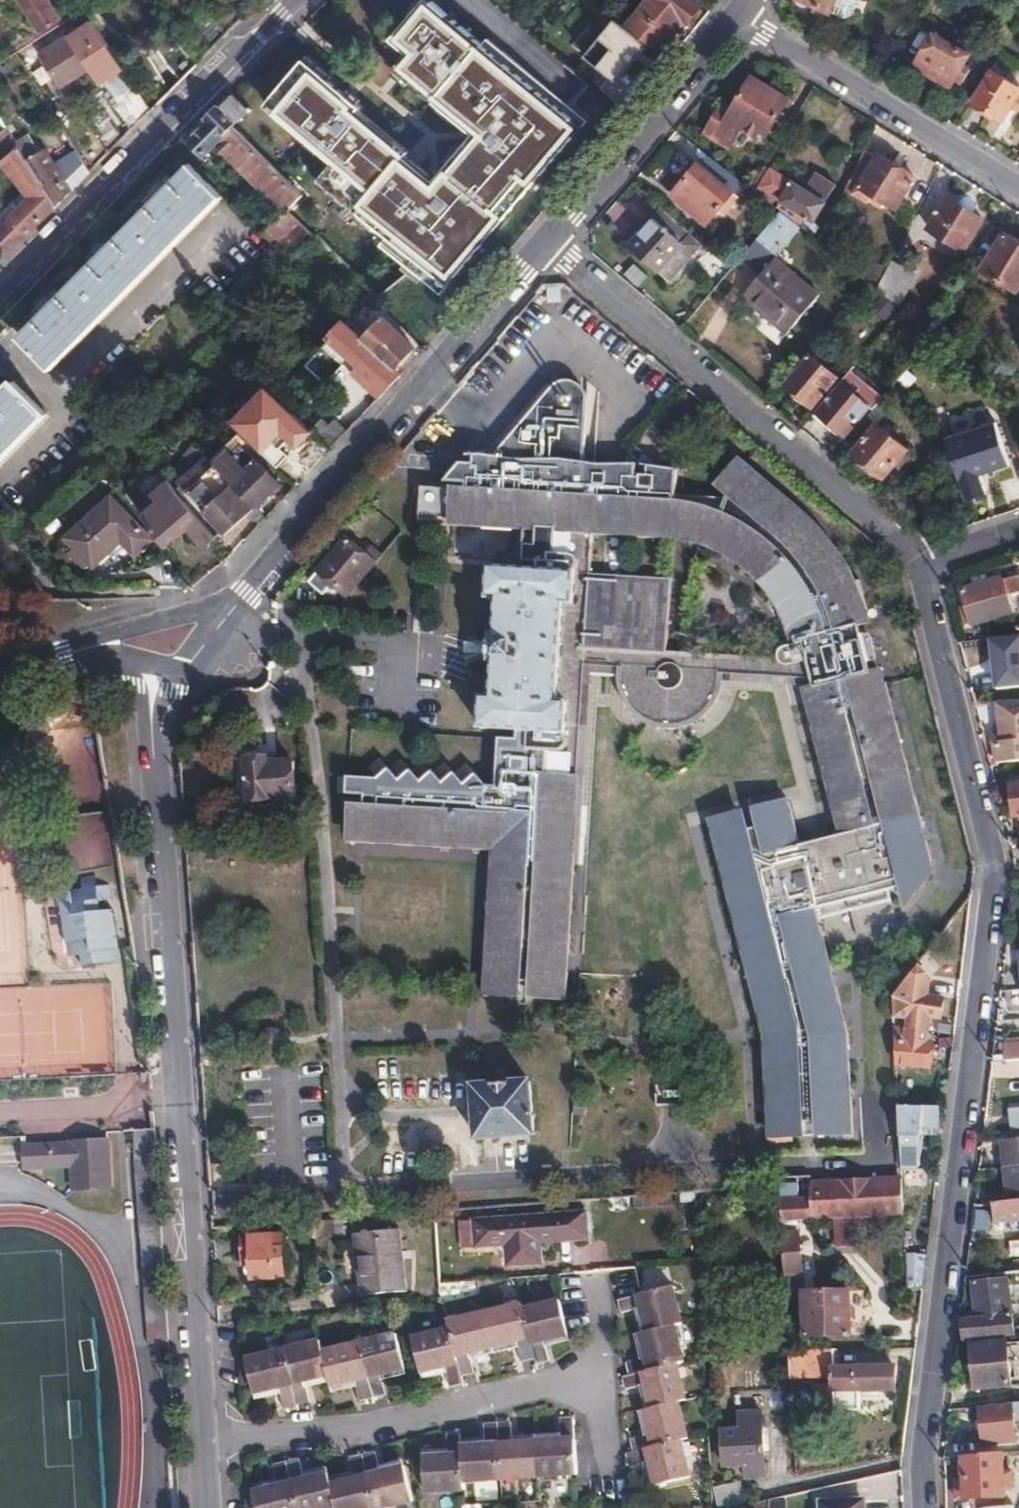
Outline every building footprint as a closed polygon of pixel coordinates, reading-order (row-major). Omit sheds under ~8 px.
[(51,0),(25,0),(45,29),(63,17),(51,0)] [(630,24),(655,45),(666,32),(671,36),(684,19),(688,22),(700,7),(691,0),(650,0),(630,24)] [(830,12),(836,0),(805,0),(830,12)] [(617,84),(649,50),(618,21),(586,56),(617,84)] [(75,31),(42,52),(62,84),(96,62),(75,31)] [(917,65),(951,88),(971,56),(936,34),(917,65)] [(461,56),(424,61),(426,88),(393,122),(422,150),(456,113),(464,92),(461,56)] [(977,102),(1006,121),(1018,100),(1018,87),(996,73),(977,102)] [(791,101),(752,77),(731,112),(735,115),(732,122),(766,142),(791,101)] [(121,102),(137,125),(152,111),(138,90),(121,102)] [(282,209),(261,233),(289,260),(316,236),(287,211),(303,194),(274,166),(233,125),(249,109),(234,95),(211,119),(212,122),(193,141),(205,154),(216,144),(282,209)] [(325,173),(254,104),(249,109),(233,125),(274,166),(303,194),(303,195),(325,173)] [(32,167),(56,206),(71,191),(45,151),(43,152),(36,141),(31,140),(29,142),(26,138),(17,143),(32,167)] [(880,160),(869,153),(854,182),(863,187),(880,160)] [(882,157),(880,160),(863,187),(862,187),(874,195),(900,210),(919,180),(882,157)] [(743,184),(710,159),(701,169),(697,166),(673,196),(707,225),(743,184)] [(222,195),(190,165),(20,337),(51,368),(222,195)] [(29,233),(56,206),(32,167),(20,174),(34,197),(14,214),(29,233)] [(772,176),(765,171),(752,191),(772,207),(777,201),(762,191),(772,176)] [(773,174),(772,176),(762,191),(777,201),(814,224),(826,206),(773,174)] [(871,198),(874,195),(862,187),(860,192),(871,198)] [(965,252),(984,221),(948,199),(929,229),(965,252)] [(780,213),(745,255),(763,272),(744,296),(787,334),(820,296),(777,258),(801,229),(780,213)] [(347,268),(369,247),(338,216),(316,236),(347,268)] [(657,271),(681,242),(654,219),(630,248),(657,271)] [(1018,289),(1018,241),(1006,233),(983,270),(1018,291),(1018,289)] [(916,272),(894,260),(878,290),(899,306),(916,272)] [(349,374),(377,401),(401,376),(393,369),(359,338),(337,317),(328,309),(301,337),(316,351),(328,341),(356,367),(349,374)] [(359,338),(393,369),(414,347),(382,316),(359,338)] [(417,339),(425,346),(434,337),(427,330),(424,329),(422,328),(415,334),(417,336),(417,339)] [(810,354),(786,383),(813,406),(837,378),(810,354)] [(360,785),(359,798),(351,797),(350,805),(340,804),(339,830),(370,832),(371,826),(391,827),(391,833),(408,834),(408,829),(429,831),(429,836),(447,837),(448,832),(468,833),(467,838),(487,839),(486,856),(491,857),(490,877),(485,877),(483,897),(488,897),(488,915),(482,915),(482,923),(481,934),(486,935),(485,953),(479,953),(476,987),(501,989),(502,977),(514,979),(515,972),(529,973),(529,980),(553,981),(553,989),(562,990),(564,962),(558,962),(560,942),(565,943),(567,923),(561,923),(563,903),(568,904),(569,886),(564,885),(565,863),(570,864),(572,843),(567,843),(579,651),(588,651),(616,653),(615,663),(618,685),(629,701),(644,711),(658,716),(673,716),(696,707),(709,694),(715,677),(716,670),(717,661),(807,668),(810,677),(810,681),(804,683),(805,694),(802,695),(808,716),(814,715),(820,734),(813,735),(818,754),(824,752),(829,771),(823,773),(828,791),(834,789),(839,809),(833,810),(839,830),(800,841),(789,796),(781,798),(783,807),(755,814),(757,822),(748,825),(746,816),(718,823),(716,815),(708,817),(737,934),(742,933),(746,948),(741,950),(746,969),(751,968),(755,983),(750,984),(755,1004),(760,1003),(764,1018),(759,1019),(762,1031),(763,1045),(768,1045),(769,1061),(764,1061),(765,1081),(770,1081),(771,1097),(766,1097),(768,1138),(792,1137),(792,1131),(791,1131),(791,1124),(803,1124),(803,1118),(816,1117),(816,1123),(845,1121),(845,1130),(853,1130),(849,1029),(817,911),(889,896),(885,883),(897,879),(904,898),(930,865),(927,855),(930,854),(925,835),(920,836),(916,821),(921,820),(914,789),(908,790),(903,772),(909,770),(904,752),(898,753),(893,733),(899,731),(894,713),(889,715),(885,696),(890,695),(885,677),(880,678),(877,665),(868,667),(856,618),(864,616),(862,605),(865,604),(859,575),(855,575),(841,551),(822,527),(805,511),(800,515),(782,499),(786,494),(773,483),(769,488),(752,475),(756,470),(737,454),(732,460),(737,465),(719,487),(675,484),(676,469),(647,463),(646,473),(635,472),(636,461),(635,461),(582,459),(585,390),(581,381),(571,375),(562,375),(553,380),(549,388),(533,406),(501,448),(497,456),(490,453),(472,453),(471,459),(456,460),(441,479),(463,479),(462,483),(457,483),(456,511),(446,511),(446,520),(485,523),(486,516),(504,518),(504,523),(534,525),(533,540),(533,548),(520,547),(519,557),(535,558),(534,566),(486,563),(485,592),(494,593),(491,627),(489,627),(486,654),(489,655),(487,689),(478,689),(476,720),(511,722),(511,730),(494,730),(490,777),(480,776),(470,766),(460,774),(448,763),(438,772),(427,761),(415,771),(407,759),(393,771),(383,759),(371,770),(342,767),(341,784),(360,785)] [(869,406),(841,382),(817,410),(845,433),(869,406)] [(50,414),(19,384),(0,403),(0,465),(50,414)] [(230,419),(276,468),(287,457),(269,438),(272,435),(267,431),(275,425),(298,449),(313,436),(309,431),(265,386),(230,419)] [(893,406),(884,397),(846,442),(885,475),(908,448),(879,422),(893,406)] [(313,436),(329,451),(346,434),(333,422),(328,426),(321,419),(309,431),(313,436)] [(1004,456),(1015,487),(1018,486),(1018,451),(1004,456)] [(237,495),(252,509),(278,485),(254,460),(228,485),(237,495)] [(198,506),(225,480),(213,466),(185,493),(198,506)] [(138,510),(162,550),(182,531),(203,554),(216,541),(180,503),(166,482),(138,510)] [(226,535),(252,509),(237,495),(228,485),(202,510),(226,535)] [(107,495),(63,534),(90,563),(134,524),(107,495)] [(345,598),(374,566),(344,541),(307,584),(322,597),(332,587),(345,598)] [(974,588),(987,584),(985,577),(972,582),(974,588)] [(987,584),(974,588),(962,592),(965,607),(961,609),(965,625),(1008,614),(1005,598),(1018,595),(1018,590),(1016,579),(1000,583),(999,580),(987,584)] [(988,638),(993,688),(1018,685),(1018,635),(988,638)] [(1000,706),(1003,746),(996,747),(996,763),(1018,761),(1018,704),(1000,706)] [(42,740),(86,743),(87,717),(44,714),(42,740)] [(294,795),(292,759),(265,760),(265,755),(246,756),(248,797),(294,795)] [(1010,779),(1014,817),(1018,817),(1018,778),(1010,779)] [(69,817),(79,868),(108,863),(98,812),(69,817)] [(111,899),(110,886),(94,887),(93,876),(81,877),(82,890),(70,890),(69,878),(58,880),(65,953),(78,952),(80,966),(117,962),(112,912),(98,914),(97,900),(111,899)] [(914,980),(910,1003),(909,1014),(931,1017),(934,1002),(943,1003),(946,984),(914,980)] [(910,1003),(898,1003),(900,1034),(908,1033),(909,1014),(910,1003)] [(908,1033),(900,1034),(900,1049),(931,1049),(931,1033),(908,1033)] [(1006,1063),(1018,1061),(1018,1045),(1006,1047),(1006,1063)] [(530,1132),(527,1080),(471,1084),(475,1135),(530,1132)] [(937,1129),(938,1110),(909,1106),(908,1125),(904,1125),(906,1166),(922,1165),(920,1128),(937,1129)] [(1017,1134),(1017,1141),(1011,1141),(1003,1142),(1008,1193),(1018,1192),(1018,1133),(1017,1134)] [(106,1188),(102,1141),(54,1144),(54,1148),(23,1150),(23,1171),(70,1168),(72,1190),(106,1188)] [(784,1178),(785,1200),(816,1199),(815,1183),(815,1175),(784,1178)] [(786,1222),(908,1213),(906,1176),(815,1183),(816,1199),(785,1200),(786,1222)] [(995,1204),(997,1224),(1018,1222),(1018,1201),(995,1204)] [(584,1242),(581,1215),(470,1224),(473,1250),(493,1249),(497,1254),(504,1257),(505,1269),(538,1267),(537,1245),(584,1242)] [(343,1221),(313,1224),(314,1241),(343,1239),(343,1221)] [(406,1293),(400,1231),(357,1235),(363,1295),(406,1293)] [(786,1235),(789,1275),(807,1274),(805,1234),(786,1235)] [(272,1252),(272,1238),(241,1240),(242,1260),(248,1260),(249,1281),(274,1280),(274,1265),(278,1264),(278,1251),(272,1252)] [(908,1252),(906,1287),(924,1288),(926,1253),(908,1252)] [(1009,1280),(974,1283),(976,1320),(962,1322),(964,1339),(1014,1335),(1009,1280)] [(855,1335),(853,1290),(808,1291),(809,1335),(855,1335)] [(677,1326),(669,1292),(616,1304),(619,1316),(638,1312),(644,1334),(636,1336),(641,1362),(625,1365),(627,1378),(620,1380),(625,1394),(641,1391),(646,1412),(641,1413),(645,1438),(629,1442),(631,1456),(624,1457),(627,1471),(647,1466),(652,1489),(686,1480),(676,1444),(683,1442),(674,1405),(681,1403),(672,1367),(679,1365),(670,1328),(677,1326)] [(542,1345),(566,1339),(558,1305),(521,1314),(520,1307),(444,1326),(446,1333),(411,1341),(419,1375),(440,1371),(445,1389),(459,1386),(457,1379),(472,1376),(468,1359),(513,1347),(518,1365),(531,1361),(532,1367),(546,1364),(542,1345)] [(400,1372),(392,1339),(320,1356),(318,1346),(244,1363),(253,1398),(277,1392),(282,1411),(309,1405),(303,1385),(326,1379),(328,1391),(352,1384),(357,1404),(383,1397),(379,1377),(400,1372)] [(977,1388),(1010,1386),(1008,1356),(1012,1355),(1011,1343),(973,1345),(977,1388)] [(792,1351),(793,1377),(834,1376),(835,1410),(860,1408),(860,1391),(898,1389),(898,1366),(835,1368),(835,1350),(792,1351)] [(982,1406),(985,1442),(1016,1439),(1014,1413),(1018,1412),(1018,1402),(982,1406)] [(572,1476),(567,1423),(558,1424),(558,1443),(510,1446),(509,1426),(481,1428),(482,1449),(459,1450),(458,1436),(444,1437),(445,1457),(423,1460),(425,1494),(461,1492),(461,1484),(572,1476)] [(761,1429),(721,1431),(721,1466),(732,1466),(732,1471),(748,1472),(748,1465),(761,1465),(761,1429)] [(374,1457),(348,1463),(352,1483),(328,1489),(326,1477),(303,1482),(298,1465),(272,1471),(276,1488),(253,1494),(256,1507),(401,1507),(411,1506),(402,1471),(378,1477),(374,1457)] [(992,1482),(985,1482),(985,1458),(965,1458),(965,1477),(958,1478),(958,1498),(1003,1496),(1003,1482),(999,1482),(999,1475),(992,1475),(992,1482)] [(762,1478),(761,1465),(748,1465),(748,1472),(732,1471),(732,1466),(721,1466),(721,1479),(762,1478)] [(745,1499),(740,1483),(715,1490),(718,1506),(745,1499)]
